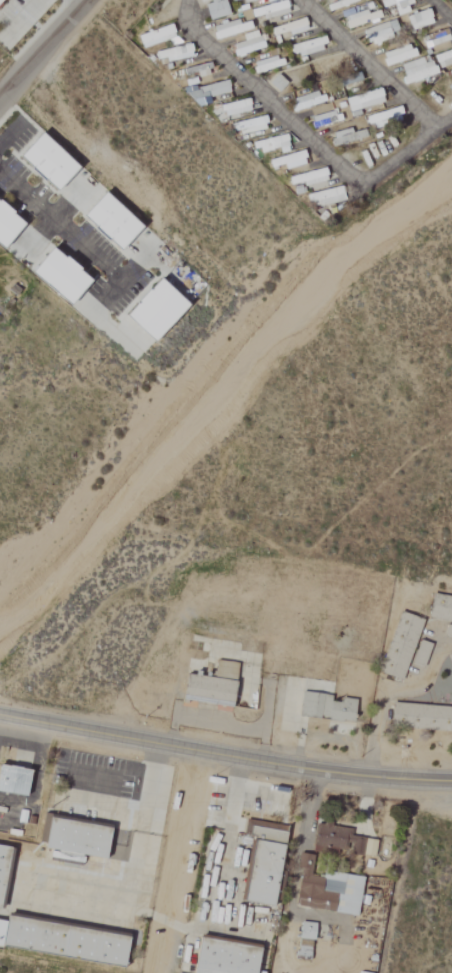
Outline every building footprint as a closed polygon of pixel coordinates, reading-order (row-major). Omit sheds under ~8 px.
[(223,0),(217,0),(202,4),(207,21),(227,15),(223,0)] [(264,14),(265,19),(288,13),(284,0),(249,10),(251,18),(264,14)] [(409,0),(380,0),(382,8),(393,4),(397,15),(412,11),(409,0)] [(380,19),(377,11),(366,14),(365,10),(347,15),(346,11),(339,13),(344,30),(380,19)] [(432,25),(429,10),(407,14),(409,29),(432,25)] [(272,36),(288,32),(289,35),(305,31),(302,20),(269,27),(272,36)] [(247,22),(236,24),(235,21),(210,27),(213,39),(249,30),(247,22)] [(136,37),(140,49),(173,37),(168,25),(136,37)] [(387,25),(375,25),(375,34),(368,34),(368,39),(387,40),(387,25)] [(233,55),(261,50),(257,31),(241,34),(243,42),(231,44),(233,55)] [(289,46),(292,58),(325,49),(322,37),(289,46)] [(156,63),(190,56),(187,45),(154,52),(156,63)] [(413,59),(411,46),(380,52),(382,65),(413,59)] [(438,69),(451,64),(451,49),(433,56),(438,69)] [(433,76),(428,57),(398,63),(402,83),(433,76)] [(275,93),(285,86),(278,76),(268,83),(275,93)] [(228,91),(225,80),(196,88),(199,99),(228,91)] [(347,111),(383,104),(380,90),(345,97),(347,111)] [(291,98),(292,109),(323,104),(321,93),(291,98)] [(367,127),(384,123),(383,118),(400,115),(398,108),(364,115),(367,127)] [(339,122),(337,112),(309,118),(311,128),(339,122)] [(73,169),(36,135),(14,159),(50,193),(73,169)] [(299,151),(274,160),(276,165),(283,163),(285,171),(304,164),(299,151)] [(288,175),(288,184),(303,183),(303,185),(324,183),(323,171),(288,175)] [(306,195),(310,209),(343,200),(339,186),(306,195)] [(137,228),(100,193),(77,217),(114,252),(137,228)] [(19,226),(0,209),(0,248),(19,226)] [(66,306),(86,281),(47,250),(27,274),(66,306)] [(183,307),(155,280),(120,317),(148,344),(183,307)] [(420,619),(397,612),(378,674),(401,681),(420,619)] [(428,643),(416,640),(411,665),(423,667),(428,643)] [(229,706),(235,663),(214,660),(212,678),(183,675),(180,699),(229,706)] [(353,701),(329,699),(330,695),(300,692),(297,716),(351,721),(353,701)] [(389,703),(388,728),(451,731),(451,706),(389,703)] [(0,766),(0,793),(23,796),(26,769),(0,766)] [(101,860),(106,827),(46,817),(41,850),(101,860)] [(284,825),(244,819),(242,837),(250,838),(241,901),(272,906),(284,825)] [(375,841),(349,836),(350,829),(316,823),(312,846),(373,855),(375,841)] [(362,877),(323,872),(322,878),(310,876),(311,864),(300,862),(293,907),(356,916),(362,877)] [(124,935),(5,918),(4,922),(0,921),(0,949),(120,966),(124,935)] [(312,923),(297,922),(295,960),(310,960),(312,923)] [(257,947),(195,938),(190,972),(253,972),(257,947)]
